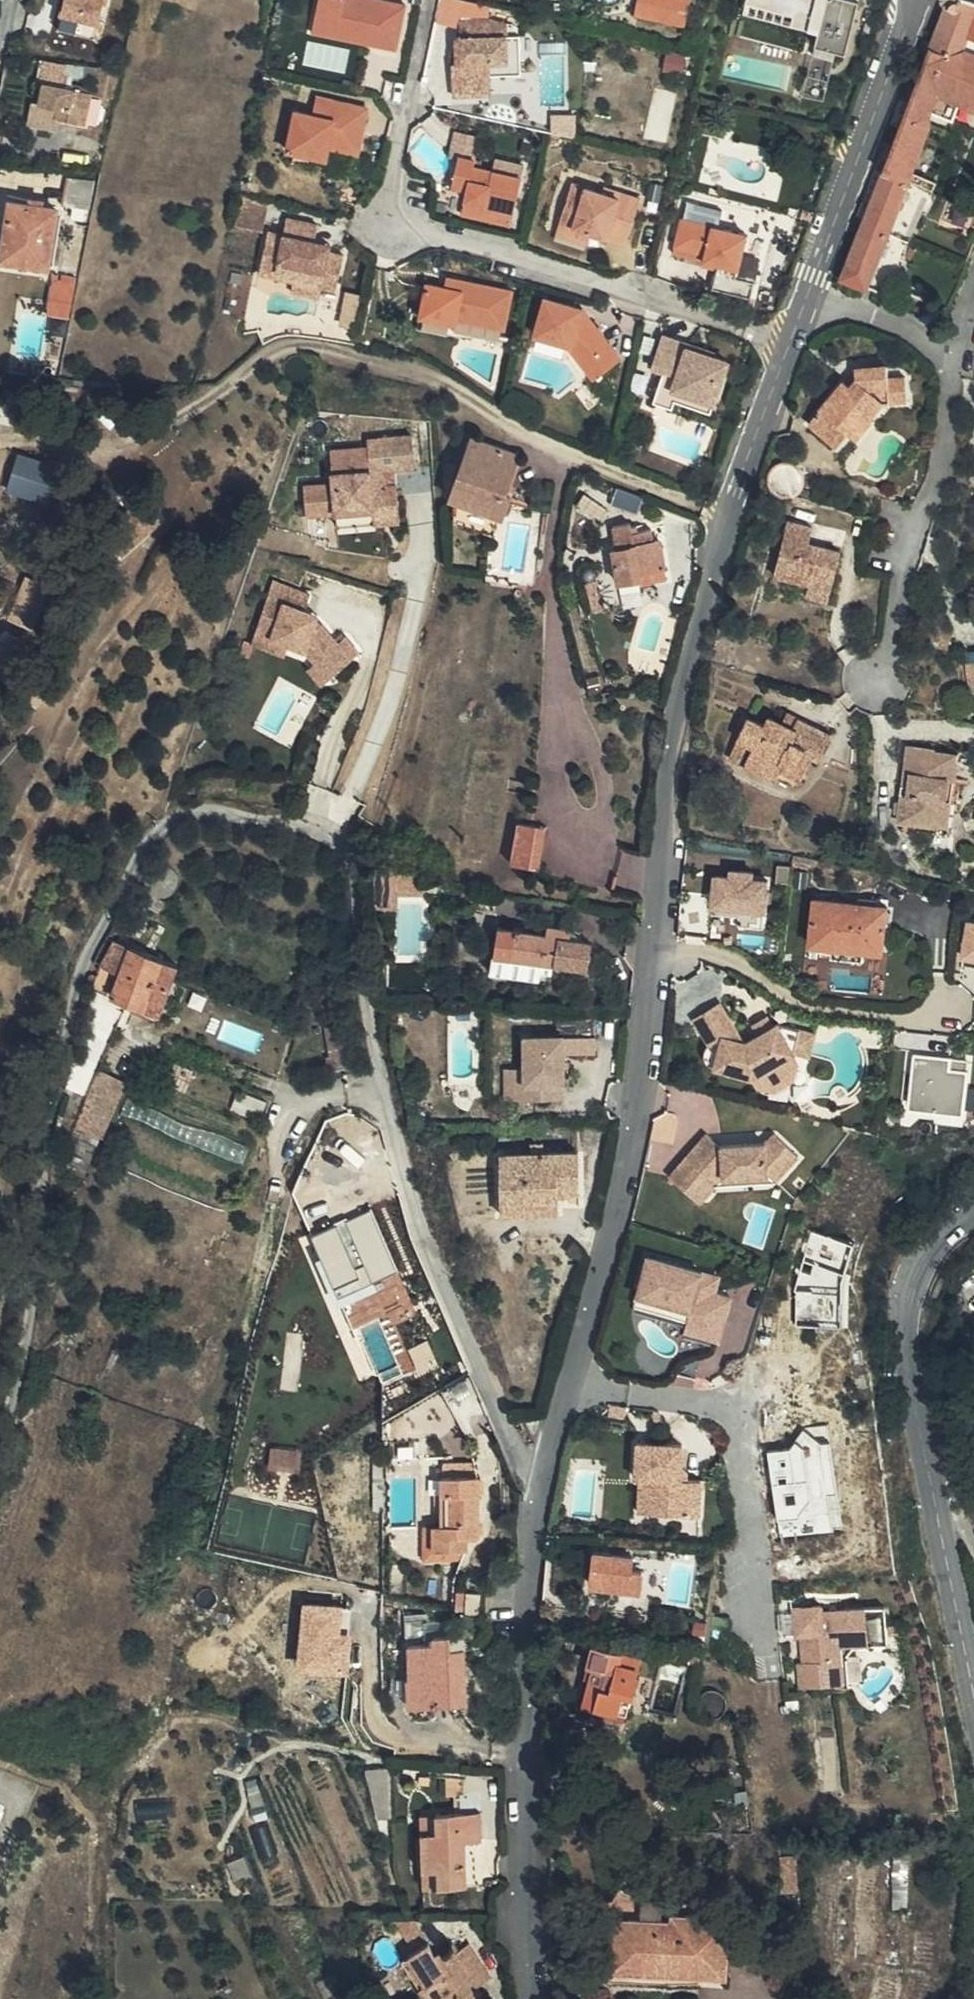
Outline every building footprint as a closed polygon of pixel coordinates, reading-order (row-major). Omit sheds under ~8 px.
[(59,25),(97,35),(106,0),(66,0),(59,25)] [(318,18),(347,25),(345,31),(398,43),(407,4),(390,0),(322,0),(318,18)] [(637,13),(686,23),(691,0),(640,0),(637,13)] [(747,11),(823,29),(825,19),(797,13),(800,3),(788,0),(749,0),(747,11)] [(800,3),(797,13),(825,19),(823,29),(820,39),(846,45),(859,0),(788,0),(800,3)] [(881,173),(913,185),(936,192),(972,117),(973,118),(973,61),(967,58),(972,42),(973,43),(973,4),(965,0),(940,0),(941,1),(946,4),(881,173)] [(347,25),(318,18),(315,31),(344,38),(345,31),(347,25)] [(448,66),(449,89),(490,89),(489,79),(519,79),(518,39),(507,40),(506,28),(480,24),(460,24),(461,40),(455,41),(456,66),(448,66)] [(345,31),(344,38),(396,50),(398,43),(345,31)] [(48,63),(43,84),(64,89),(69,67),(48,63)] [(97,80),(98,70),(84,68),(84,78),(97,80)] [(84,126),(90,94),(64,89),(43,84),(39,106),(69,112),(67,123),(84,126)] [(490,89),(449,89),(450,97),(490,97),(490,89)] [(339,126),(345,101),(316,96),(313,111),(301,109),(292,151),(301,153),(321,157),(332,159),(334,150),(359,154),(364,131),(339,126)] [(369,106),(345,101),(339,126),(364,131),(369,106)] [(84,126),(67,123),(69,112),(39,106),(33,104),(28,127),(55,133),(57,123),(84,128),(84,126)] [(474,151),(476,131),(454,130),(453,149),(474,151)] [(838,136),(826,133),(821,149),(832,153),(838,136)] [(321,157),(301,153),(299,163),(319,167),(321,157)] [(516,213),(524,176),(496,169),(474,164),(476,158),(459,154),(452,185),(469,189),(468,196),(487,201),(485,206),(516,213)] [(496,169),(524,176),(527,163),(499,156),(496,169)] [(100,175),(70,172),(64,204),(94,205),(97,188),(100,175)] [(881,173),(840,278),(845,289),(864,295),(872,273),(877,275),(913,185),(881,173)] [(644,197),(608,185),(606,191),(574,181),(559,227),(591,237),(627,249),(644,197)] [(652,181),(649,197),(662,200),(665,183),(652,181)] [(514,223),(516,213),(485,206),(487,201),(468,196),(464,212),(514,223)] [(689,202),(687,216),(721,219),(723,205),(689,202)] [(54,264),(64,214),(17,205),(9,254),(54,264)] [(681,215),(674,245),(706,253),(704,260),(715,263),(736,268),(745,230),(681,215)] [(340,258),(326,254),(309,250),(311,241),(315,226),(283,217),(276,244),(261,240),(255,267),(269,271),(268,278),(286,282),(316,290),(331,293),(340,258)] [(588,247),(591,237),(559,227),(556,238),(588,247)] [(309,250),(326,254),(328,245),(311,241),(309,250)] [(706,253),(674,245),(672,253),(704,260),(706,253)] [(734,277),(736,268),(715,263),(713,272),(734,277)] [(269,271),(255,267),(253,274),(268,278),(269,271)] [(49,312),(71,316),(79,275),(57,271),(49,312)] [(734,277),(713,272),(710,290),(750,299),(755,282),(734,277)] [(500,342),(511,294),(447,280),(444,290),(424,285),(414,329),(469,341),(470,335),(500,342)] [(314,300),(316,290),(286,282),(284,292),(314,300)] [(622,356),(584,305),(547,296),(534,344),(572,354),(591,379),(622,356)] [(699,356),(702,346),(663,334),(654,364),(667,368),(663,383),(720,401),(733,359),(717,354),(715,361),(699,356)] [(718,351),(702,346),(699,356),(715,361),(717,354),(718,351)] [(874,414),(887,399),(909,396),(907,374),(890,374),(888,363),(859,368),(860,377),(854,385),(846,379),(811,420),(839,444),(851,430),(859,436),(876,417),(874,414)] [(720,401),(663,383),(657,402),(677,408),(680,399),(718,411),(720,401)] [(472,435),(451,494),(500,511),(504,513),(511,493),(507,491),(521,453),(472,435)] [(304,517),(335,514),(372,509),(372,504),(397,501),(394,482),(382,484),(380,471),(393,469),(412,467),(408,438),(364,443),(365,451),(328,455),(332,487),(301,491),(304,517)] [(62,463),(22,451),(10,489),(50,501),(62,463)] [(765,478),(765,488),(767,492),(771,497),(775,500),(780,502),(787,502),(792,501),(798,496),(802,490),(803,483),(802,477),(798,470),(790,464),(782,464),(775,466),(769,472),(765,478)] [(394,482),(393,469),(380,471),(382,484),(394,482)] [(620,486),(615,501),(640,510),(646,495),(620,486)] [(500,511),(451,494),(453,515),(493,529),(500,511)] [(372,509),(335,514),(337,527),(399,518),(397,501),(372,504),(372,509)] [(830,600),(842,551),(810,543),(815,527),(787,520),(774,572),(810,581),(807,594),(830,600)] [(666,572),(660,537),(632,541),(630,531),(610,534),(619,582),(666,572)] [(28,623),(49,585),(31,575),(10,613),(28,623)] [(306,614),(311,598),(274,587),(266,609),(304,621),(306,614)] [(304,621),(266,609),(257,639),(275,644),(276,641),(291,646),(309,652),(313,658),(316,656),(326,674),(353,659),(343,640),(334,646),(323,627),(316,625),(304,621)] [(318,618),(306,614),(304,621),(316,625),(318,618)] [(275,644),(257,639),(254,649),(287,659),(291,646),(276,641),(275,644)] [(326,674),(316,656),(313,658),(304,663),(315,681),(326,674)] [(796,727),(802,716),(792,710),(786,721),(796,727)] [(837,733),(802,716),(796,727),(786,721),(770,714),(766,722),(749,714),(733,747),(748,754),(744,761),(801,790),(818,757),(824,759),(837,733)] [(949,828),(960,750),(911,743),(899,821),(949,828)] [(729,754),(744,761),(748,754),(733,747),(729,754)] [(520,820),(514,861),(543,865),(549,824),(520,820)] [(359,830),(375,839),(381,829),(364,821),(359,830)] [(791,882),(793,865),(781,864),(779,881),(791,882)] [(717,873),(714,906),(770,911),(773,878),(757,877),(758,870),(733,868),(733,874),(717,873)] [(809,887),(810,871),(798,870),(797,886),(809,887)] [(884,952),(888,907),(818,899),(812,954),(834,956),(834,958),(865,961),(866,950),(884,952)] [(970,919),(966,956),(973,958),(973,919),(970,919)] [(592,965),(596,939),(574,936),(575,927),(550,923),(548,933),(500,926),(494,969),(546,976),(549,959),(592,965)] [(155,1017),(175,967),(128,949),(110,999),(155,1017)] [(711,1042),(738,1024),(724,1000),(696,1018),(711,1042)] [(560,1011),(560,1034),(598,1035),(598,1013),(560,1011)] [(751,1041),(738,1024),(711,1042),(713,1045),(722,1046),(717,1066),(754,1076),(760,1086),(776,1089),(797,1077),(801,1060),(796,1050),(812,1054),(818,1032),(780,1023),(751,1041)] [(598,1035),(560,1034),(529,1035),(529,1080),(521,1080),(522,1096),(568,1096),(568,1052),(598,1052),(598,1035)] [(967,1112),(973,1058),(918,1052),(912,1106),(967,1112)] [(163,1080),(189,1089),(196,1069),(170,1060),(163,1080)] [(102,1071),(78,1127),(105,1138),(128,1083),(102,1071)] [(269,1101),(241,1090),(234,1108),(262,1118),(269,1101)] [(253,1147),(129,1098),(123,1115),(246,1164),(253,1147)] [(656,1124),(676,1129),(680,1116),(660,1111),(656,1124)] [(712,1136),(674,1177),(704,1204),(718,1188),(728,1178),(771,1175),(780,1183),(804,1158),(780,1135),(770,1146),(726,1149),(712,1136)] [(580,1148),(503,1150),(505,1210),(559,1209),(558,1192),(582,1191),(580,1148)] [(718,1188),(780,1183),(771,1175),(728,1178),(718,1188)] [(315,1232),(342,1293),(400,1267),(374,1207),(315,1232)] [(703,1291),(708,1275),(653,1258),(642,1292),(660,1297),(658,1303),(692,1313),(690,1322),(687,1330),(718,1339),(730,1300),(711,1294),(703,1291)] [(692,1313),(658,1303),(660,1297),(642,1292),(638,1306),(690,1322),(692,1313)] [(460,1414),(481,1411),(477,1386),(456,1390),(460,1414)] [(770,1448),(782,1535),(844,1527),(830,1422),(806,1426),(793,1444),(770,1448)] [(683,1478),(685,1441),(638,1439),(636,1478),(641,1478),(639,1511),(703,1514),(704,1479),(683,1478)] [(446,1471),(484,1471),(484,1459),(442,1457),(441,1471),(446,1471)] [(481,1532),(484,1471),(446,1471),(446,1488),(453,1488),(452,1518),(444,1519),(436,1518),(435,1546),(462,1547),(468,1547),(469,1532),(481,1532)] [(453,1488),(446,1488),(444,1519),(452,1518),(453,1488)] [(461,1558),(462,1547),(435,1546),(436,1518),(429,1518),(428,1557),(461,1558)] [(635,1552),(596,1547),(591,1580),(641,1587),(644,1568),(633,1566),(635,1552)] [(463,1599),(463,1586),(455,1586),(454,1598),(463,1599)] [(479,1586),(463,1586),(463,1599),(463,1606),(479,1606),(479,1586)] [(343,1630),(346,1604),(307,1600),(301,1665),(349,1670),(353,1631),(343,1630)] [(797,1609),(798,1634),(804,1633),(825,1632),(824,1611),(823,1606),(797,1609)] [(845,1685),(852,1684),(849,1650),(855,1642),(890,1638),(887,1607),(868,1609),(870,1635),(838,1638),(831,1644),(833,1656),(842,1655),(845,1685)] [(824,1611),(825,1632),(804,1633),(807,1659),(801,1660),(804,1688),(845,1685),(842,1655),(833,1656),(831,1644),(838,1638),(870,1635),(868,1609),(824,1611)] [(415,1643),(415,1675),(421,1675),(421,1701),(467,1700),(466,1648),(454,1648),(453,1635),(436,1635),(436,1643),(415,1643)] [(638,1656),(602,1646),(588,1693),(624,1704),(638,1656)] [(421,1675),(415,1675),(411,1676),(411,1701),(421,1701),(421,1675)] [(395,1811),(390,1763),(371,1765),(376,1813),(395,1811)] [(255,1769),(241,1773),(248,1798),(262,1795),(255,1769)] [(480,1813),(434,1816),(435,1832),(425,1833),(426,1871),(436,1871),(437,1890),(465,1889),(464,1860),(459,1860),(458,1844),(480,1843),(480,1813)] [(435,1832),(434,1816),(418,1817),(421,1891),(437,1890),(436,1871),(426,1871),(425,1833),(435,1832)] [(242,1849),(225,1855),(231,1876),(250,1871),(242,1849)] [(784,1855),(785,1890),(800,1889),(799,1855),(784,1855)] [(724,1972),(727,1922),(671,1917),(670,1924),(612,1919),(610,1963),(671,1967),(670,1976),(698,1978),(699,1970),(724,1972)] [(479,1965),(465,1941),(449,1952),(442,1943),(431,1949),(425,1939),(403,1953),(420,1982),(415,1986),(423,1998),(450,1998),(456,1995),(458,1998),(477,1998),(471,1988),(463,1975),(479,1965)] [(420,1982),(403,1953),(397,1957),(415,1986),(420,1982)] [(487,1978),(479,1965),(463,1975),(471,1988),(487,1978)]
